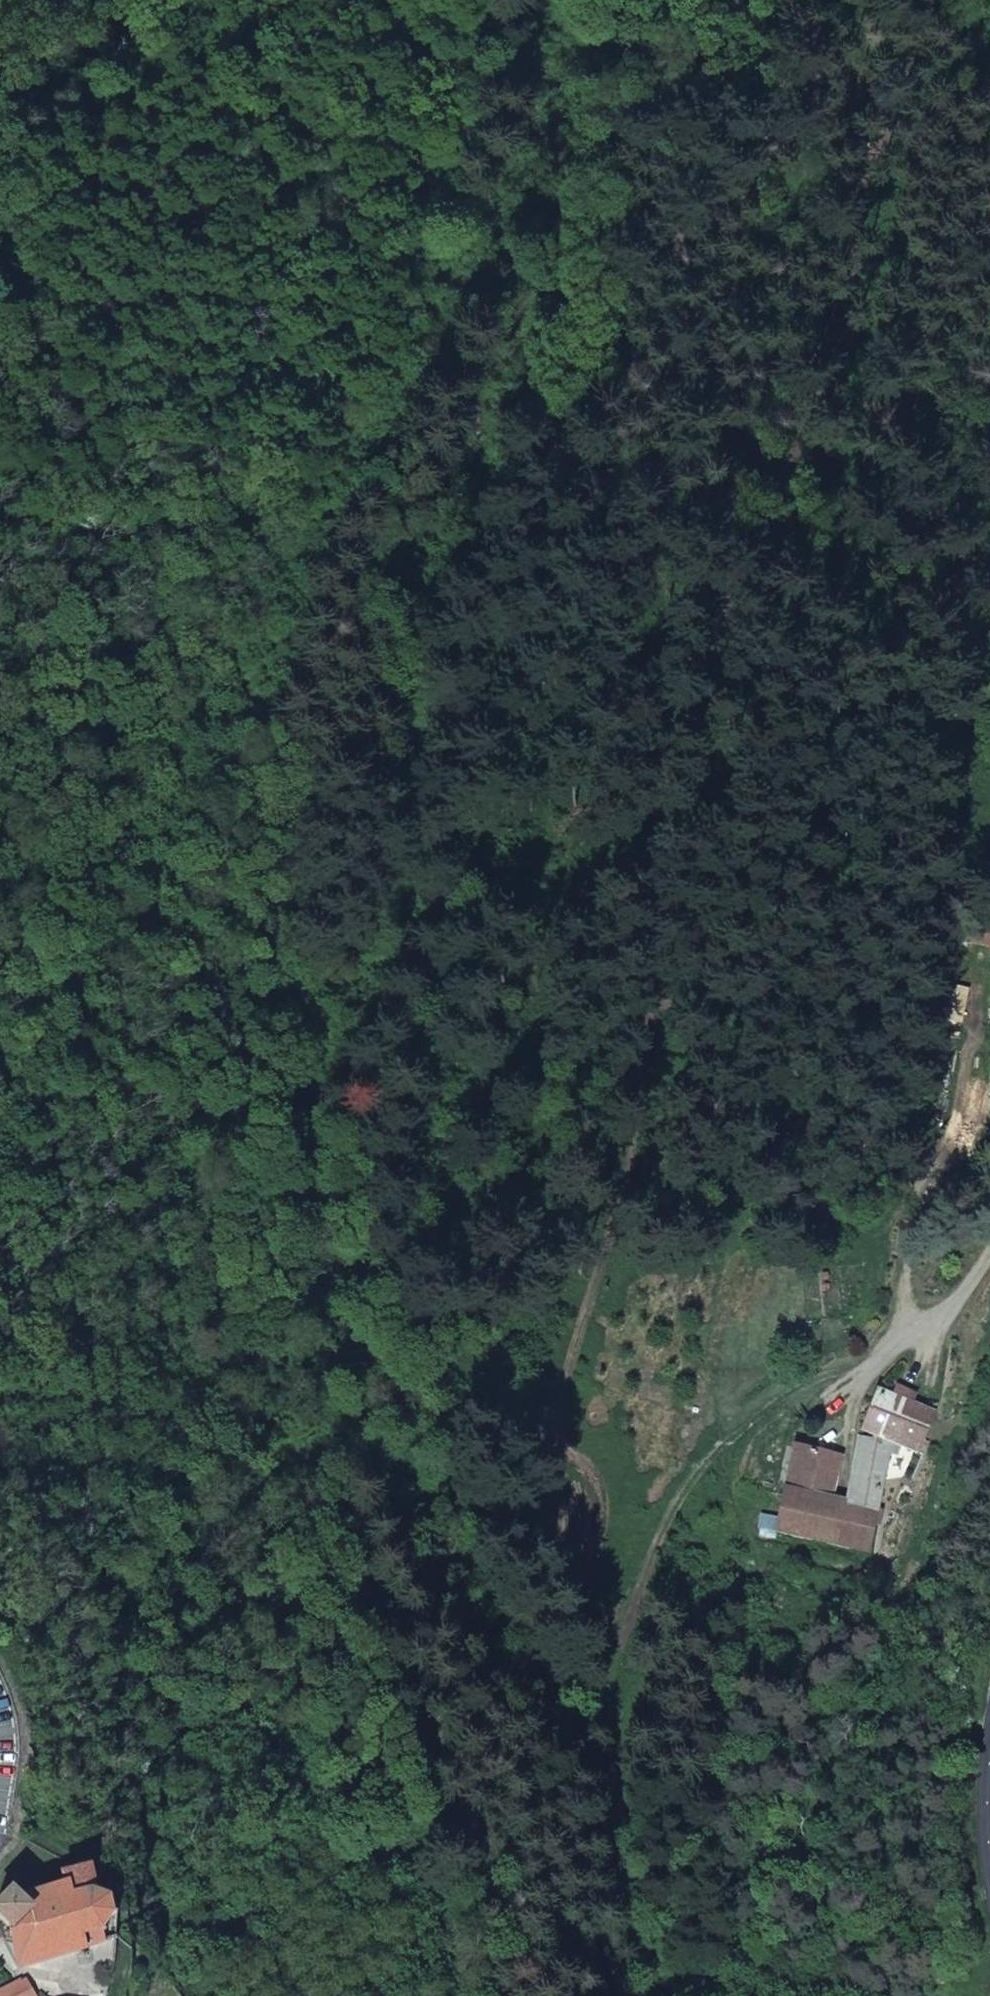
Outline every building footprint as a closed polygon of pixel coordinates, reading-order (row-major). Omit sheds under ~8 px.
[(861,1438),(894,1447),(924,1455),(935,1409),(875,1384),(861,1438)] [(861,1438),(844,1501),(878,1510),(894,1447),(861,1438)] [(769,1541),(866,1554),(878,1510),(844,1501),(826,1497),(834,1464),(791,1454),(769,1541)] [(20,1895),(13,1888),(0,1902),(0,1917),(11,1928),(18,1970),(105,1944),(101,1930),(113,1915),(108,1899),(95,1893),(89,1868),(64,1873),(66,1883),(20,1895)] [(25,1984),(19,1981),(0,1992),(0,1995),(34,1995),(25,1984)]
